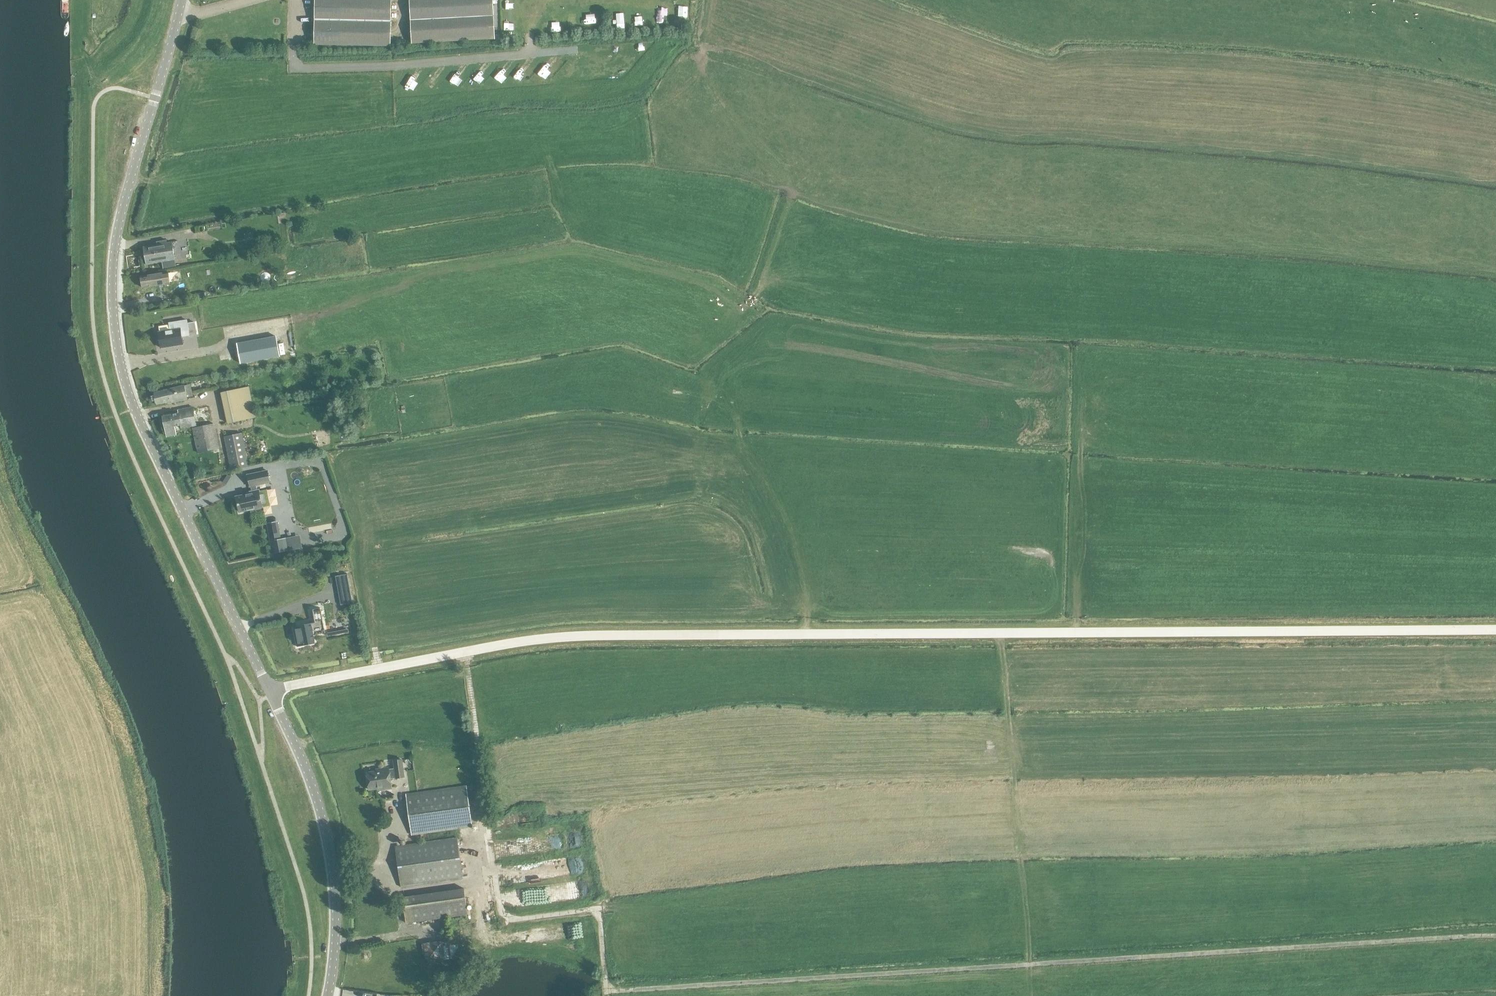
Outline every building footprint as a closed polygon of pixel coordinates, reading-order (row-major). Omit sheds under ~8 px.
[(317,46),(394,47),(395,0),(318,0),(317,46)] [(415,43),(498,40),(497,0),(413,0),(415,43)] [(168,261),(175,260),(172,242),(167,243),(167,240),(157,242),(157,245),(144,247),(147,264),(163,262),(164,269),(169,268),(168,261)] [(170,283),(168,272),(141,276),(143,288),(170,283)] [(161,348),(183,344),(182,336),(190,335),(187,320),(169,323),(171,330),(159,332),(161,348)] [(276,337),(237,344),(241,364),(280,357),(276,337)] [(194,396),(191,384),(185,385),(154,392),(157,405),(173,401),(173,403),(188,399),(187,397),(194,396)] [(221,393),(228,423),(256,417),(250,386),(221,393)] [(163,416),(166,428),(167,436),(177,434),(175,427),(181,426),(182,429),(197,426),(193,407),(178,410),(179,413),(163,416)] [(193,428),(198,452),(219,448),(214,424),(193,428)] [(249,467),(242,434),(235,435),(225,437),(232,470),(249,467)] [(267,470),(248,475),(251,486),(252,491),(248,492),(248,494),(237,496),(240,512),(251,509),(252,512),(261,510),(261,507),(263,507),(259,491),(259,492),(258,490),(257,485),(270,482),(267,470)] [(281,539),(278,526),(268,527),(273,553),(288,550),(286,538),(281,539)] [(348,573),(335,576),(337,587),(350,584),(348,573)] [(298,646),(315,643),(314,635),(325,633),(321,608),(313,609),(315,623),(311,623),(295,626),(297,637),(296,638),(298,646)] [(395,768),(389,769),(389,767),(380,768),(380,770),(367,772),(367,773),(365,776),(366,780),(368,782),(369,790),(383,788),(383,789),(392,788),(390,779),(404,777),(402,759),(394,760),(395,768)] [(412,834),(460,827),(472,825),(467,787),(406,795),(412,834)] [(395,847),(401,888),(463,879),(457,838),(395,847)] [(406,923),(438,918),(460,915),(469,913),(466,888),(460,888),(434,893),(403,898),(406,923)] [(457,940),(443,941),(445,959),(459,958),(457,940)] [(443,941),(424,944),(426,961),(445,959),(443,941)]
